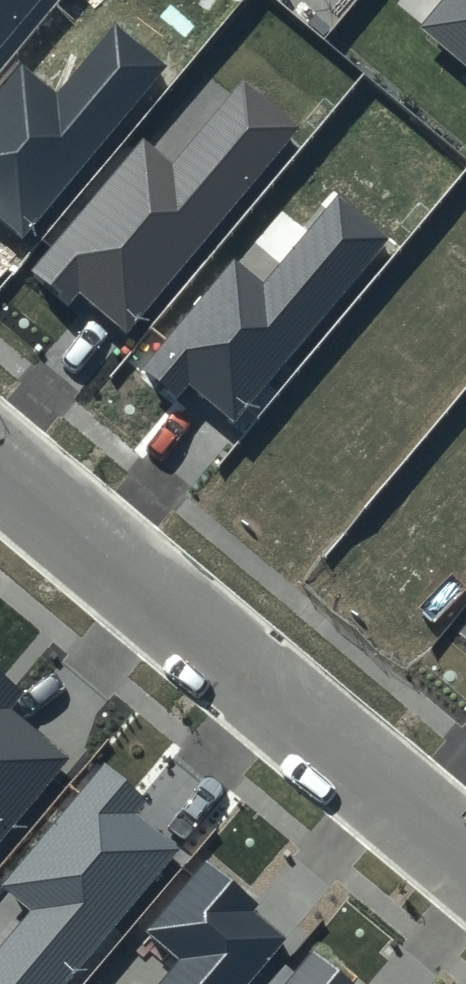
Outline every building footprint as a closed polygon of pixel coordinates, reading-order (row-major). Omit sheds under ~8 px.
[(40,0),(0,0),(0,47),(40,0)] [(417,27),(465,67),(465,0),(440,0),(417,27)] [(113,22),(56,92),(22,64),(0,90),(0,218),(23,237),(166,65),(113,22)] [(303,126),(244,77),(172,162),(144,139),(27,277),(69,313),(81,299),(125,336),(303,126)] [(388,236),(338,195),(264,284),(235,259),(139,374),(175,404),(191,386),(233,421),(388,236)] [(0,671),(0,840),(68,758),(9,709),(24,691),(0,671)] [(105,762),(3,886),(32,911),(0,950),(0,983),(66,983),(178,849),(137,815),(150,799),(105,762)] [(205,859),(144,931),(177,959),(156,983),(246,983),(285,938),(252,911),(258,904),(205,859)] [(314,949),(284,983),(356,983),(314,949)]
